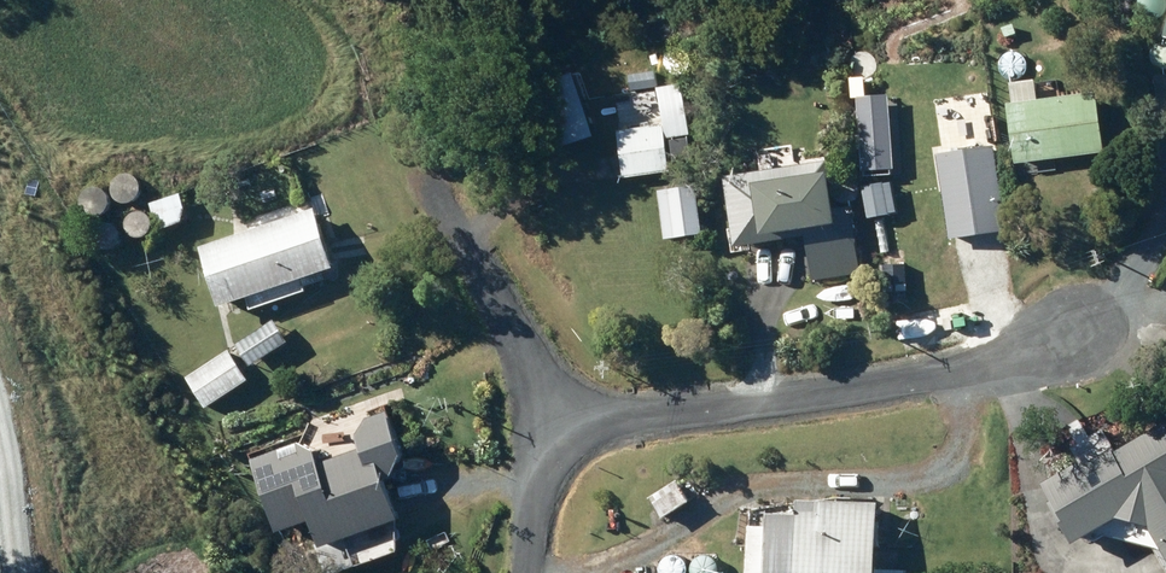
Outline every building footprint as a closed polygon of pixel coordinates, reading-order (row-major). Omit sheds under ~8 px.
[(1165,14),(1165,13),(1165,0),(1137,0),(1136,3),(1165,14)] [(1014,28),(1002,29),(1003,39),(1015,38),(1014,28)] [(535,67),(537,71),(524,76),(528,86),(538,82),(540,87),(570,75),(562,56),(535,67)] [(613,74),(614,90),(627,90),(626,73),(613,74)] [(1155,78),(1161,121),(1165,120),(1165,76),(1155,78)] [(1035,81),(1011,84),(1014,106),(1006,107),(1014,165),(1103,153),(1096,94),(1038,102),(1035,81)] [(665,107),(669,139),(688,137),(684,104),(665,107)] [(616,132),(622,176),(670,169),(664,125),(616,132)] [(723,178),(734,247),(805,235),(812,282),(862,275),(850,205),(836,208),(829,161),(723,178)] [(179,193),(148,203),(157,231),(188,221),(179,193)] [(300,280),(334,270),(315,209),(311,210),(307,198),(241,218),(246,233),(198,247),(217,309),(249,299),(251,307),(304,291),(300,280)] [(273,321),(236,346),(251,368),(288,343),(273,321)] [(227,351),(186,378),(207,409),(248,382),(227,351)] [(368,420),(356,440),(360,452),(319,467),(314,454),(299,443),(249,462),(278,536),(310,524),(319,549),(328,546),(329,548),(398,522),(387,493),(403,458),(386,413),(368,420)] [(1153,530),(1165,554),(1165,427),(1115,454),(1113,451),(1050,485),(1072,547),(1119,521),(1153,530)] [(675,481),(647,499),(662,521),(689,503),(675,481)] [(747,572),(904,572),(904,570),(877,570),(878,504),(798,502),(798,516),(768,515),(768,528),(748,528),(747,572)]
